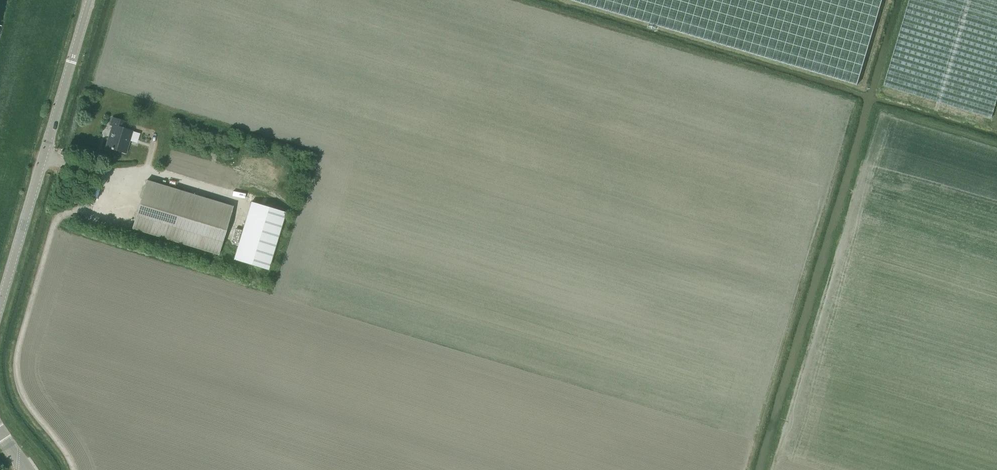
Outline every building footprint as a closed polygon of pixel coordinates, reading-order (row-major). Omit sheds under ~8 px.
[(573,1),(702,39),(705,40),(859,86),(884,0),(570,0),(573,1)] [(883,85),(924,98),(923,104),(957,114),(959,108),(991,118),(996,99),(996,0),(909,0),(883,85)] [(106,149),(126,155),(132,133),(124,131),(126,124),(112,120),(109,128),(113,129),(111,139),(109,139),(106,149)] [(220,253),(234,206),(147,180),(133,228),(220,253)] [(268,269),(286,213),(252,202),(234,258),(268,269)]
